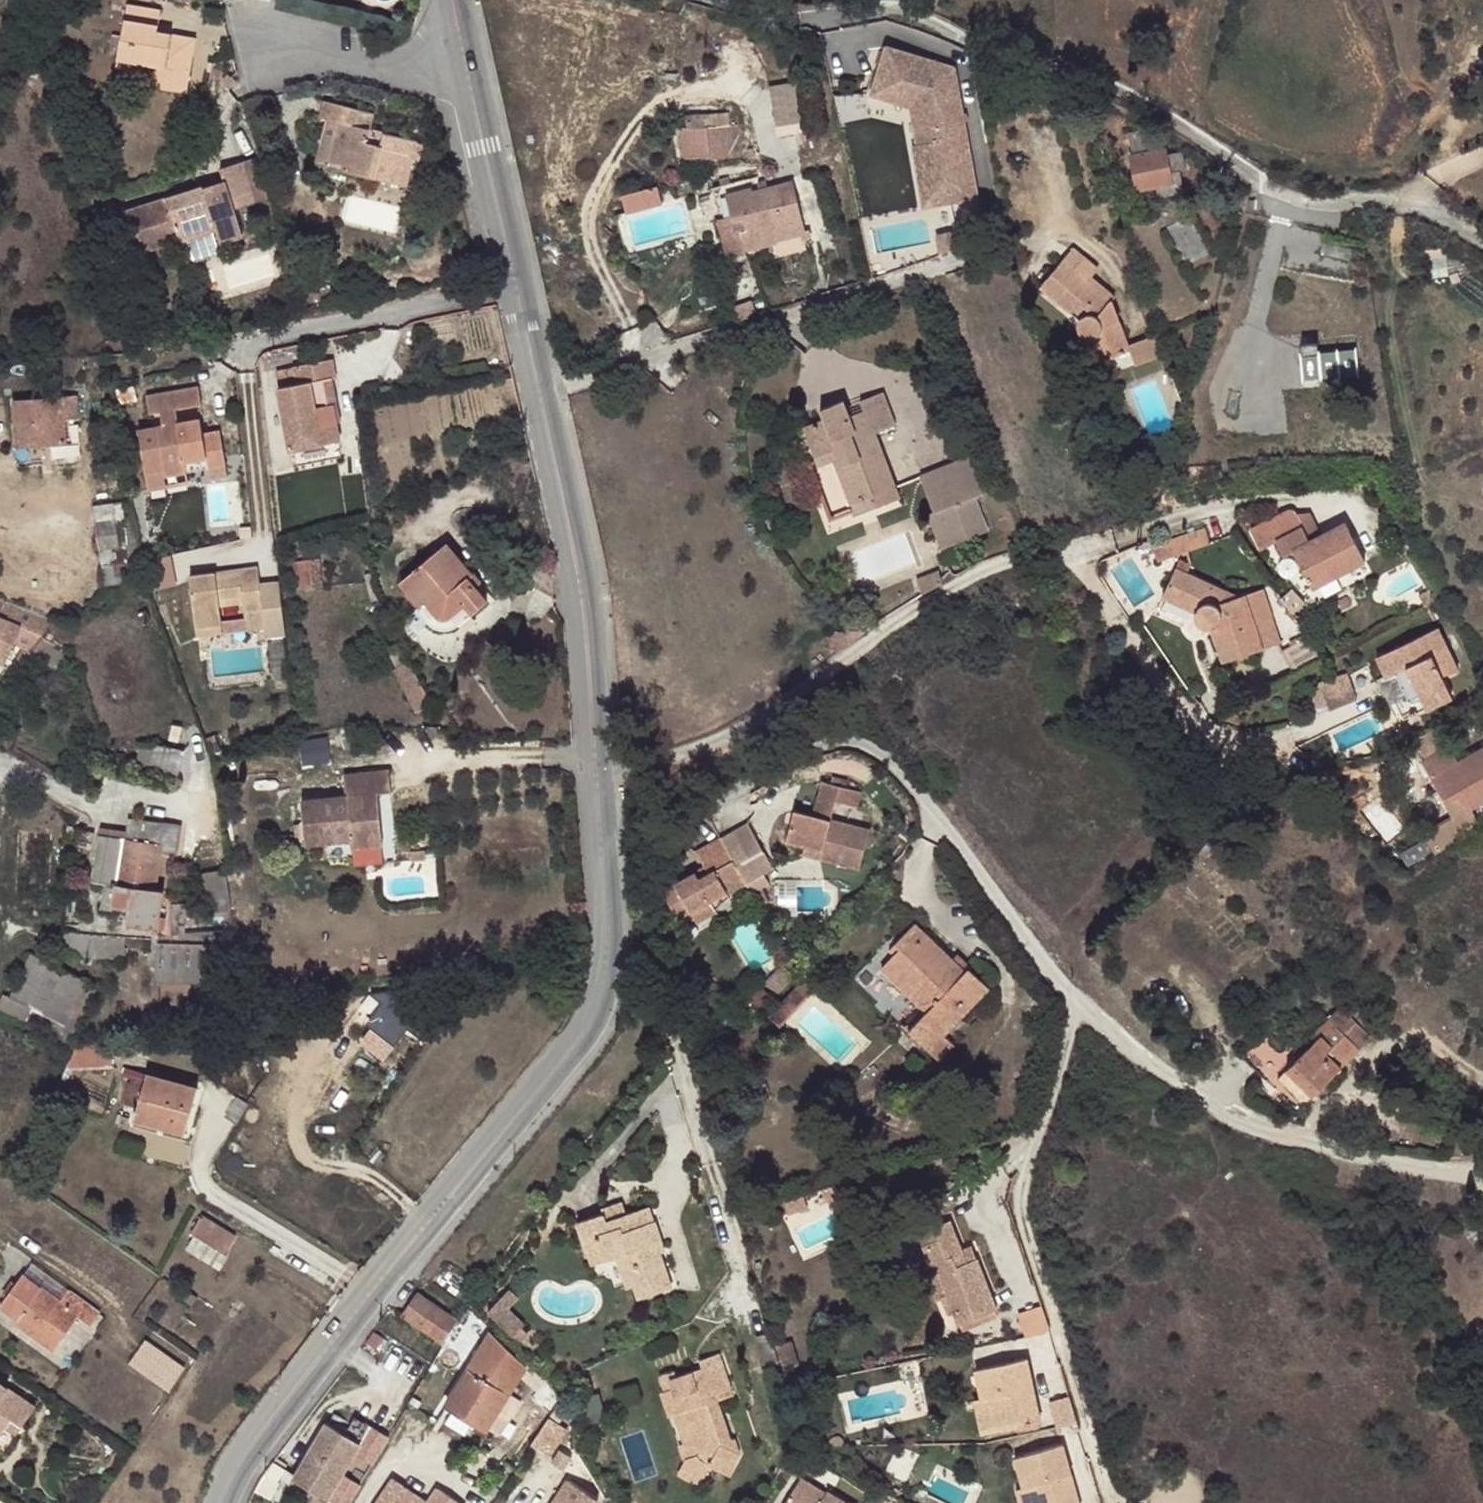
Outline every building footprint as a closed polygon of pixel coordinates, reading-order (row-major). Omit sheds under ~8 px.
[(152,86),(183,93),(194,38),(155,30),(159,9),(127,2),(115,55),(157,64),(152,86)] [(943,55),(943,41),(927,36),(920,34),(890,35),(890,24),(850,25),(849,53),(923,54),(943,55)] [(803,80),(778,81),(782,133),(807,131),(803,80)] [(334,170),(384,189),(397,150),(365,137),(362,148),(350,143),(355,132),(360,118),(312,100),(307,114),(313,116),(323,120),(306,165),(332,175),(334,170)] [(689,112),(690,124),(735,121),(734,109),(689,112)] [(323,120),(313,116),(297,162),(306,165),(323,120)] [(745,122),(687,126),(689,159),(747,155),(745,122)] [(1169,181),(1169,178),(1168,171),(1176,169),(1173,150),(1164,152),(1163,146),(1151,148),(1147,127),(1126,131),(1130,152),(1128,152),(1134,187),(1153,184),(1169,181)] [(362,148),(365,137),(355,132),(350,143),(362,148)] [(266,206),(254,153),(239,157),(248,199),(225,203),(232,232),(246,228),(242,211),(266,206)] [(196,177),(118,195),(128,240),(153,234),(188,226),(192,241),(232,232),(225,203),(248,199),(239,157),(214,162),(217,172),(217,175),(197,180),(196,177)] [(382,193),(384,189),(334,170),(332,175),(382,193)] [(1178,176),(1169,178),(1169,181),(1153,184),(1156,197),(1181,191),(1178,176)] [(775,235),(803,226),(789,178),(749,189),(746,177),(713,186),(732,254),(777,241),(775,235)] [(633,210),(669,200),(664,183),(628,194),(633,210)] [(177,256),(174,245),(192,241),(188,226),(153,234),(159,260),(177,256)] [(1083,339),(1091,361),(1120,352),(1121,352),(1119,347),(1104,301),(1082,280),(1093,268),(1069,245),(1034,280),(1066,310),(1069,306),(1075,313),(1073,314),(1071,316),(1069,318),(1068,322),(1067,325),(1068,328),(1069,332),(1071,335),(1073,337),(1075,338),(1078,339),(1081,340),(1083,339)] [(1080,364),(1091,361),(1083,339),(1081,340),(1078,339),(1075,338),(1073,337),(1071,335),(1080,364)] [(1120,352),(1125,366),(1154,356),(1147,336),(1119,347),(1121,352),(1120,352)] [(1296,383),(1353,380),(1351,355),(1308,358),(1307,346),(1293,347),(1296,383)] [(279,455),(329,446),(320,386),(327,385),(324,364),(285,371),(285,372),(266,375),(279,455)] [(159,469),(182,466),(222,460),(216,425),(198,428),(196,414),(172,417),(170,403),(197,399),(194,382),(142,391),(145,407),(155,406),(157,420),(134,424),(141,466),(158,463),(159,469)] [(859,494),(861,500),(863,508),(890,500),(870,432),(891,425),(880,391),(859,398),(862,408),(844,413),(840,399),(817,406),(820,416),(799,422),(810,460),(827,455),(841,500),(859,494)] [(53,439),(54,445),(72,442),(69,417),(81,415),(78,392),(17,401),(20,424),(23,424),(26,442),(53,439)] [(27,449),(54,445),(53,439),(26,442),(27,449)] [(959,459),(909,478),(932,539),(953,531),(957,541),(978,533),(964,498),(973,495),(959,459)] [(184,477),(182,466),(159,469),(158,463),(141,466),(144,484),(184,477)] [(843,506),(861,500),(859,494),(841,500),(843,506)] [(102,563),(132,558),(122,498),(92,502),(102,563)] [(1301,545),(1314,568),(1320,565),(1328,580),(1374,557),(1354,516),(1318,534),(1303,506),(1261,527),(1271,546),(1286,537),(1292,549),(1301,545)] [(1175,535),(1181,551),(1219,538),(1213,522),(1175,535)] [(466,592),(476,604),(493,589),(481,576),(471,564),(479,558),(455,530),(404,570),(424,594),(429,589),(440,600),(445,604),(448,604),(453,603),(466,592)] [(953,531),(932,539),(936,549),(957,541),(953,531)] [(1166,556),(1181,551),(1175,535),(1173,536),(1167,537),(1163,537),(1164,550),(1166,556)] [(176,554),(154,558),(160,585),(181,581),(176,554)] [(471,564),(481,576),(488,569),(479,558),(471,564)] [(254,562),(234,564),(235,571),(212,573),(212,567),(184,569),(190,622),(218,619),(216,600),(215,593),(238,591),(239,598),(240,607),(259,606),(262,629),(286,626),(280,576),(256,579),(254,562)] [(1221,624),(1233,656),(1288,638),(1279,611),(1262,616),(1253,590),(1246,592),(1184,563),(1171,591),(1203,606),(1203,612),(1204,617),(1206,621),(1210,624),(1217,625),(1221,624)] [(235,571),(234,564),(212,567),(212,573),(235,571)] [(1314,568),(1322,583),(1328,580),(1320,565),(1314,568)] [(927,571),(905,580),(911,594),(913,592),(931,582),(927,571)] [(1270,584),(1253,590),(1262,616),(1279,611),(1270,584)] [(455,622),(476,604),(466,592),(453,603),(448,604),(445,604),(440,600),(429,589),(424,594),(419,599),(441,622),(443,624),(445,625),(448,625),(451,624),(455,622)] [(215,593),(216,600),(239,598),(238,591),(215,593)] [(4,596),(0,607),(0,651),(6,654),(20,621),(42,630),(52,616),(4,596)] [(219,629),(218,619),(190,622),(191,632),(219,629)] [(1437,629),(1376,659),(1383,678),(1378,680),(1393,712),(1397,709),(1403,721),(1451,698),(1442,679),(1457,672),(1437,629)] [(42,630),(31,647),(53,663),(66,645),(42,630)] [(1291,645),(1302,667),(1334,651),(1318,631),(1291,645)] [(408,666),(392,675),(415,717),(431,709),(408,666)] [(1347,673),(1318,683),(1328,711),(1357,701),(1347,673)] [(175,715),(172,729),(180,731),(183,717),(175,715)] [(1482,799),(1482,747),(1455,762),(1436,728),(1415,740),(1440,790),(1446,787),(1450,796),(1460,790),(1470,807),(1482,799)] [(345,801),(302,805),(306,848),(325,847),(349,844),(350,852),(382,849),(376,798),(390,797),(388,775),(343,780),(345,801)] [(832,777),(830,785),(842,789),(845,781),(832,777)] [(818,849),(815,859),(854,869),(865,831),(829,821),(834,803),(853,809),(857,793),(842,789),(830,785),(820,782),(810,815),(793,810),(784,840),(801,845),(818,849)] [(126,833),(121,832),(112,876),(101,874),(96,907),(125,913),(124,917),(155,923),(162,886),(153,884),(159,846),(178,850),(183,823),(130,812),(126,833)] [(740,880),(743,884),(753,878),(746,867),(754,862),(749,853),(753,850),(742,830),(745,828),(741,820),(714,834),(740,880)] [(74,834),(91,837),(93,826),(76,823),(74,834)] [(742,830),(753,850),(757,849),(745,828),(742,830)] [(740,880),(714,834),(688,848),(696,862),(654,886),(671,915),(685,907),(692,918),(711,908),(709,904),(704,896),(720,887),(721,890),(740,880)] [(799,854),(815,859),(818,849),(801,845),(799,854)] [(409,856),(409,865),(423,864),(422,855),(409,856)] [(210,913),(228,909),(222,871),(203,873),(210,913)] [(724,894),(721,890),(720,887),(704,896),(709,904),(724,894)] [(902,1027),(936,1060),(952,1043),(941,1033),(985,986),(964,966),(961,969),(909,921),(891,940),(894,944),(874,966),(919,1007),(902,1027)] [(60,944),(119,956),(123,934),(65,922),(60,944)] [(212,999),(238,1002),(239,984),(225,983),(228,945),(152,939),(149,978),(213,983),(212,999)] [(57,1034),(90,982),(29,944),(3,985),(0,983),(0,998),(57,1034)] [(787,962),(784,957),(761,983),(773,994),(794,970),(787,962)] [(819,981),(809,972),(801,981),(811,992),(819,981)] [(408,1028),(419,1015),(401,1001),(391,993),(380,1007),(408,1028)] [(401,1001),(419,1015),(426,1007),(408,993),(401,1001)] [(786,998),(776,1009),(786,1018),(796,1009),(786,998)] [(1287,1036),(1254,1069),(1270,1085),(1277,1078),(1284,1071),(1310,1097),(1359,1048),(1327,1017),(1309,1035),(1314,1041),(1303,1051),(1287,1036)] [(1241,1055),(1254,1069),(1287,1036),(1274,1022),(1241,1055)] [(67,1061),(63,1067),(108,1065),(107,1039),(75,1045),(67,1061)] [(1303,1104),(1310,1097),(1284,1071),(1277,1078),(1303,1104)] [(153,1116),(181,1124),(192,1087),(142,1073),(128,1119),(150,1125),(153,1116)] [(10,1105),(29,1116),(32,1110),(27,1107),(28,1105),(14,1097),(10,1105)] [(179,1132),(181,1124),(153,1116),(150,1125),(179,1132)] [(602,1209),(604,1215),(606,1222),(624,1217),(619,1204),(602,1209)] [(648,1209),(634,1213),(640,1228),(653,1223),(648,1209)] [(596,1238),(604,1263),(615,1259),(626,1290),(631,1287),(636,1301),(671,1290),(659,1256),(663,1254),(653,1223),(640,1228),(634,1213),(624,1217),(606,1222),(604,1215),(575,1224),(582,1242),(596,1238)] [(193,1233),(226,1256),(238,1239),(204,1216),(193,1233)] [(955,1326),(993,1311),(973,1259),(961,1263),(956,1248),(944,1219),(929,1224),(936,1240),(918,1246),(924,1263),(926,1267),(931,1265),(943,1294),(937,1296),(938,1300),(943,1314),(950,1312),(955,1326)] [(929,1224),(912,1230),(918,1246),(936,1240),(929,1224)] [(591,1267),(604,1263),(596,1238),(582,1242),(591,1267)] [(967,1244),(956,1248),(961,1263),(973,1259),(967,1244)] [(926,1267),(924,1263),(917,1266),(931,1303),(938,1300),(937,1296),(943,1294),(931,1265),(926,1267)] [(50,1275),(45,1281),(39,1289),(77,1317),(88,1302),(50,1275)] [(106,1339),(117,1323),(88,1302),(77,1317),(39,1289),(16,1320),(30,1331),(33,1326),(41,1332),(38,1336),(54,1348),(70,1359),(91,1329),(106,1339)] [(415,1294),(401,1316),(440,1342),(454,1319),(415,1294)] [(1021,1311),(1029,1336),(1053,1328),(1045,1304),(1021,1311)] [(484,1341),(483,1429),(523,1368),(523,1367),(522,1366),(506,1347),(492,1329),(484,1341)] [(130,1359),(171,1386),(186,1364),(144,1337),(130,1359)] [(704,1405),(714,1402),(728,1398),(714,1356),(694,1362),(696,1369),(671,1377),(670,1372),(654,1377),(659,1394),(657,1395),(665,1418),(677,1414),(686,1442),(673,1447),(679,1465),(673,1477),(696,1488),(706,1469),(721,1476),(732,1455),(727,1439),(716,1442),(704,1405)] [(984,1400),(992,1433),(1038,1423),(1024,1362),(973,1373),(978,1401),(984,1400)] [(2,1428),(9,1418),(20,1426),(33,1407),(0,1385),(0,1431),(2,1428)] [(979,1436),(992,1433),(984,1400),(978,1401),(972,1403),(979,1436)] [(1046,1406),(1054,1431),(1075,1427),(1067,1400),(1046,1406)] [(727,1439),(714,1402),(704,1405),(716,1442),(727,1439)] [(554,1407),(529,1445),(547,1458),(552,1450),(560,1429),(557,1426),(565,1415),(564,1413),(554,1407)] [(665,1418),(673,1447),(686,1442),(677,1414),(665,1418)] [(9,1418),(2,1428),(13,1436),(20,1426),(9,1418)] [(360,1444),(326,1424),(292,1480),(326,1500),(360,1444)] [(1026,1502),(1071,1502),(1058,1446),(1010,1456),(1017,1487),(1022,1486),(1026,1502)] [(550,1464),(561,1471),(569,1460),(558,1452),(550,1464)] [(828,1491),(826,1494),(801,1477),(785,1502),(845,1502),(828,1491)] [(596,1499),(567,1480),(552,1502),(594,1502),(596,1499)] [(1022,1486),(1017,1487),(1008,1489),(1011,1502),(1026,1502),(1022,1486)]
